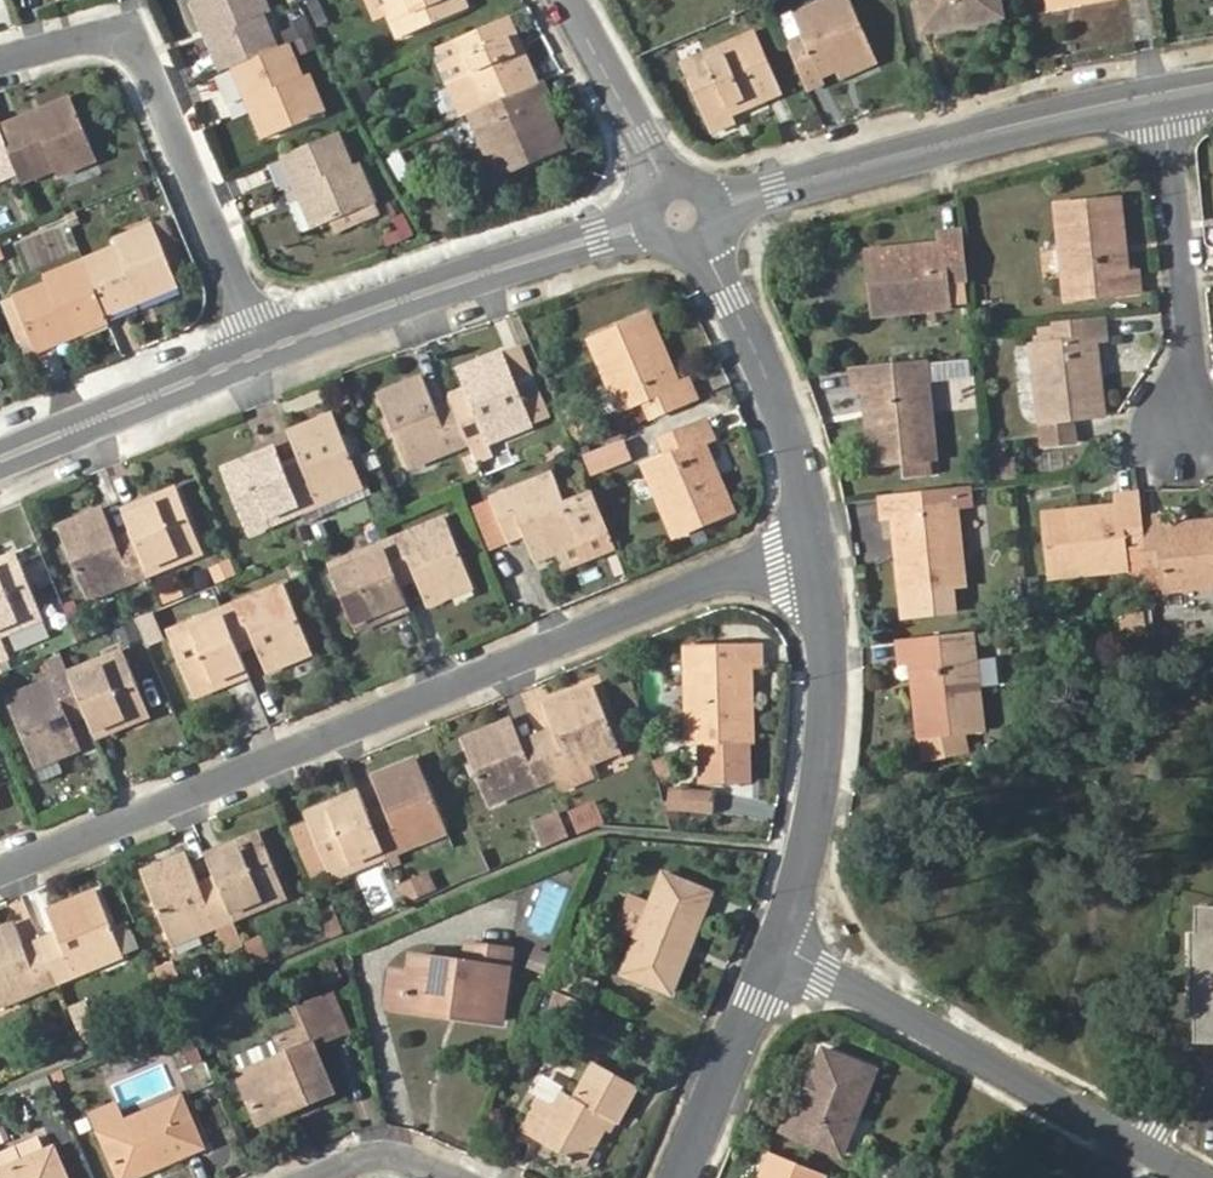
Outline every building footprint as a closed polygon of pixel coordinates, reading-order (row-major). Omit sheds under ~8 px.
[(207,37),(216,34),(202,0),(192,0),(207,37)] [(277,48),(262,15),(270,11),(265,0),(202,0),(216,34),(207,37),(221,72),(233,67),(277,48)] [(374,18),(388,13),(386,10),(393,7),(390,0),(366,0),(374,18)] [(393,7),(386,10),(388,13),(397,36),(463,9),(460,0),(390,0),(393,7)] [(807,88),(824,80),(822,75),(837,69),(834,62),(844,58),(846,65),(874,54),(852,0),(830,0),(793,15),(801,35),(787,41),(807,88)] [(924,31),(1003,16),(1000,0),(919,0),(924,31)] [(465,113),(479,107),(493,101),(535,83),(520,47),(512,49),(506,34),(514,32),(508,17),(436,47),(465,113)] [(520,47),(514,32),(506,34),(512,49),(520,47)] [(681,63),(705,122),(731,112),(729,106),(742,101),(744,106),(781,90),(756,32),(681,63)] [(303,76),(289,43),(277,48),(233,67),(248,99),(256,96),(272,134),(326,112),(310,73),(303,76)] [(878,62),(874,54),(846,65),(844,58),(834,62),(837,69),(841,77),(878,62)] [(493,101),(479,107),(465,113),(470,127),(477,125),(484,122),(494,148),(488,151),(498,175),(565,146),(553,120),(546,123),(543,115),(550,112),(544,97),(549,95),(543,79),(535,83),(493,101)] [(265,138),(272,134),(256,96),(248,99),(265,138)] [(35,121),(74,105),(71,98),(32,113),(35,121)] [(0,126),(0,129),(18,174),(22,185),(56,170),(59,177),(97,161),(74,105),(35,121),(32,113),(0,126)] [(553,120),(550,112),(543,115),(546,123),(553,120)] [(731,112),(705,122),(709,131),(736,121),(731,112)] [(477,125),(488,151),(494,148),(484,122),(477,125)] [(18,174),(0,129),(0,182),(18,174)] [(353,165),(337,132),(282,156),(296,189),(304,187),(319,224),(375,201),(359,162),(353,165)] [(319,224),(304,187),(296,189),(301,200),(291,204),(302,231),(319,224)] [(1115,239),(1123,239),(1120,199),(1059,204),(1066,298),(1138,292),(1136,273),(1127,274),(1125,253),(1116,254),(1115,239)] [(164,221),(152,225),(175,280),(185,275),(164,221)] [(116,248),(83,261),(106,316),(139,302),(136,295),(175,280),(152,225),(113,241),(116,248)] [(966,277),(960,225),(940,226),(942,237),(921,238),(921,246),(906,248),(905,240),(866,243),(872,312),(949,304),(947,279),(966,277)] [(921,246),(921,238),(905,240),(906,248),(921,246)] [(1125,253),(1123,239),(1115,239),(1116,254),(1125,253)] [(106,316),(83,261),(45,277),(47,284),(14,298),(31,339),(37,353),(70,340),(67,332),(106,316)] [(136,295),(139,302),(178,286),(175,280),(136,295)] [(31,339),(14,298),(4,303),(20,343),(31,339)] [(70,340),(110,323),(106,316),(67,332),(70,340)] [(654,417),(696,400),(688,382),(680,385),(672,368),(664,371),(658,357),(666,353),(652,318),(595,341),(623,410),(646,400),(654,417)] [(1043,421),(1104,415),(1100,373),(1089,374),(1088,361),(1098,360),(1096,339),(1105,339),(1103,318),(1032,326),(1043,421)] [(544,403),(523,348),(505,355),(526,410),(544,403)] [(664,371),(672,368),(666,353),(658,357),(664,371)] [(472,407),(458,412),(471,446),(487,440),(490,445),(507,438),(504,431),(531,420),(533,426),(550,418),(544,403),(526,410),(505,355),(459,373),(468,395),(472,407)] [(924,358),(851,364),(852,387),(864,387),(865,406),(876,405),(877,420),(866,420),(869,458),(933,451),(924,358)] [(1100,373),(1098,360),(1088,361),(1089,374),(1100,373)] [(442,418),(438,407),(426,378),(381,396),(408,464),(435,452),(438,459),(471,446),(458,412),(442,418)] [(468,395),(453,401),(458,412),(472,407),(468,395)] [(458,412),(453,401),(438,407),(442,418),(458,412)] [(876,405),(865,406),(866,420),(877,420),(876,405)] [(306,473),(290,480),(301,507),(304,514),(336,500),(334,493),(363,481),(337,416),(291,434),(302,463),(306,473)] [(533,426),(531,420),(504,431),(507,438),(534,428),(533,426)] [(705,467),(712,463),(704,444),(713,440),(706,424),(664,441),(670,456),(648,467),(677,537),(733,513),(718,477),(710,480),(705,467)] [(580,452),(588,475),(630,460),(621,437),(580,452)] [(487,440),(471,446),(479,463),(495,457),(490,445),(487,440)] [(286,469),(277,448),(259,455),(263,464),(226,478),(247,529),(301,507),(290,480),(286,469)] [(435,452),(408,464),(410,470),(438,459),(435,452)] [(263,464),(259,455),(223,471),(226,478),(263,464)] [(302,463),(286,469),(290,480),(306,473),(302,463)] [(718,477),(712,463),(705,467),(710,480),(718,477)] [(494,501),(507,534),(522,528),(526,538),(536,562),(555,554),(561,552),(559,546),(580,537),(556,476),(494,501)] [(365,489),(363,481),(334,493),(336,500),(365,489)] [(178,488),(142,502),(146,511),(181,496),(178,488)] [(970,489),(885,500),(887,517),(897,516),(900,539),(909,538),(911,553),(901,553),(904,593),(968,588),(960,508),(972,507),(970,489)] [(1138,494),(1133,495),(1138,541),(1143,540),(1141,520),(1138,494)] [(1138,541),(1133,495),(1119,496),(1120,506),(1099,508),(1099,517),(1084,519),(1083,509),(1044,514),(1052,575),(1126,567),(1124,542),(1138,541)] [(142,502),(123,510),(133,532),(137,543),(147,569),(201,546),(181,496),(146,511),(142,502)] [(489,553),(510,545),(507,534),(494,501),(472,510),(489,553)] [(304,514),(301,507),(247,529),(250,536),(304,514)] [(1099,517),(1099,508),(1083,509),(1084,519),(1099,517)] [(121,550),(116,538),(104,511),(59,529),(86,594),(114,583),(117,590),(151,576),(147,569),(137,543),(121,550)] [(450,518),(387,544),(390,551),(400,576),(415,570),(419,581),(430,607),(454,597),(451,590),(474,581),(450,518)] [(1141,520),(1143,540),(1146,566),(1164,564),(1166,587),(1212,583),(1212,522),(1198,524),(1199,531),(1184,533),(1183,525),(1161,528),(1161,518),(1141,520)] [(1198,524),(1183,525),(1184,533),(1199,531),(1198,524)] [(559,546),(561,552),(555,554),(564,575),(617,556),(606,527),(580,537),(559,546)] [(522,528),(507,534),(510,545),(526,538),(522,528)] [(137,543),(133,532),(116,538),(121,550),(137,543)] [(909,538),(900,539),(901,553),(911,553),(909,538)] [(390,551),(387,544),(332,565),(335,573),(390,551)] [(201,546),(147,569),(151,576),(204,555),(201,546)] [(393,617),(412,609),(404,587),(400,576),(390,551),(335,573),(355,623),(389,609),(393,617)] [(0,561),(0,569),(20,561),(18,554),(0,561)] [(40,613),(20,561),(0,569),(0,630),(40,613)] [(400,576),(404,587),(419,581),(415,570),(400,576)] [(476,587),(474,581),(451,590),(454,597),(476,587)] [(114,583),(86,594),(89,601),(117,590),(114,583)] [(286,586),(225,610),(228,617),(239,643),(255,636),(259,648),(269,673),(293,662),(290,656),(311,647),(286,586)] [(358,630),(393,617),(389,609),(355,623),(358,630)] [(228,617),(225,610),(170,631),(173,639),(228,617)] [(0,630),(0,638),(43,620),(40,613),(0,630)] [(232,683),(252,675),(243,654),(239,643),(228,617),(173,639),(194,689),(229,676),(232,683)] [(239,643),(243,654),(259,648),(255,636),(239,643)] [(974,636),(903,643),(904,664),(914,663),(916,684),(927,683),(928,698),(918,699),(921,738),(959,735),(982,733),(974,636)] [(1,668),(11,663),(0,638),(0,665),(1,668)] [(313,654),(311,647),(290,656),(293,662),(313,654)] [(740,687),(748,687),(748,666),(758,665),(757,648),(685,650),(690,742),(751,740),(749,701),(741,702),(740,687)] [(124,652),(71,673),(74,680),(127,659),(124,652)] [(982,682),(997,678),(992,655),(976,659),(982,682)] [(88,717),(97,737),(116,729),(113,721),(147,708),(127,659),(74,680),(84,705),(88,717)] [(74,680),(71,673),(8,697),(35,760),(56,751),(58,757),(82,748),(73,724),(68,712),(84,705),(74,680)] [(197,696),(232,683),(229,676),(194,689),(197,696)] [(927,683),(916,684),(918,699),(928,698),(927,683)] [(749,701),(748,687),(740,687),(741,702),(749,701)] [(556,779),(562,793),(596,779),(591,767),(588,760),(618,747),(595,688),(545,708),(553,727),(557,739),(542,745),(556,779)] [(73,724),(88,717),(84,705),(68,712),(73,724)] [(113,721),(116,729),(150,715),(147,708),(113,721)] [(523,792),(556,779),(542,745),(527,752),(521,740),(513,721),(463,740),(488,800),(520,786),(523,792)] [(553,727),(538,733),(542,745),(557,739),(553,727)] [(542,745),(538,733),(521,740),(527,752),(542,745)] [(964,753),(959,735),(921,738),(925,764),(964,753)] [(588,760),(591,767),(620,753),(618,747),(588,760)] [(35,760),(45,786),(67,777),(59,757),(58,757),(56,751),(35,760)] [(383,849),(386,857),(418,844),(415,837),(443,826),(416,759),(372,777),(383,805),(387,816),(372,822),(383,849)] [(666,783),(664,808),(710,813),(713,789),(666,783)] [(520,786),(488,800),(490,805),(523,792),(520,786)] [(368,812),(361,793),(341,800),(344,807),(308,821),(309,823),(328,871),(383,849),(372,822),(368,812)] [(344,807),(341,800),(305,815),(308,821),(344,807)] [(383,805),(368,812),(372,822),(387,816),(383,805)] [(540,846),(568,834),(556,807),(528,819),(540,846)] [(312,880),(329,873),(328,871),(309,823),(292,830),(312,880)] [(415,837),(418,844),(445,832),(443,826),(415,837)] [(260,833),(225,847),(228,854),(263,840),(260,833)] [(225,847),(207,854),(215,875),(219,886),(230,914),(284,891),(263,840),(228,854),(225,847)] [(331,879),(386,857),(383,849),(328,871),(329,873),(331,879)] [(200,934),(233,920),(230,914),(219,886),(203,893),(198,882),(187,854),(143,872),(169,938),(198,928),(200,934)] [(404,902),(436,888),(427,868),(396,882),(404,902)] [(663,872),(624,972),(672,991),(712,892),(663,872)] [(219,886),(215,875),(198,882),(203,893),(219,886)] [(548,935),(566,889),(545,881),(527,926),(548,935)] [(44,949),(58,984),(90,970),(87,963),(121,950),(97,891),(47,912),(55,933),(59,943),(44,949)] [(230,914),(233,920),(287,899),(284,891),(230,914)] [(1212,1048),(1212,911),(1197,911),(1195,1048),(1212,1048)] [(111,926),(122,950),(135,944),(125,920),(111,926)] [(58,984),(44,949),(28,956),(24,946),(15,925),(0,931),(0,999),(21,990),(24,997),(58,984)] [(172,945),(200,934),(198,928),(169,938),(172,945)] [(55,933),(40,940),(44,949),(59,943),(55,933)] [(248,965),(267,960),(261,934),(242,939),(248,965)] [(44,949),(40,940),(24,946),(28,956),(44,949)] [(412,976),(408,1011),(452,1017),(452,1010),(461,1011),(460,1018),(503,1024),(512,954),(470,948),(468,966),(414,959),(412,976)] [(87,963),(90,970),(123,956),(121,950),(87,963)] [(390,1009),(408,1011),(412,976),(394,974),(390,1009)] [(24,997),(21,990),(0,999),(0,1007),(24,997)] [(310,1095),(312,1101),(336,1092),(318,1045),(350,1032),(335,992),(300,1005),(308,1028),(281,1039),(287,1056),(241,1073),(260,1122),(298,1107),(295,1101),(310,1095)] [(559,992),(549,1013),(573,1023),(582,1001),(559,992)] [(813,1098),(805,1100),(798,1117),(790,1113),(781,1135),(839,1160),(876,1070),(826,1050),(814,1078),(818,1085),(813,1098)] [(611,1118),(619,1122),(638,1085),(597,1062),(578,1098),(566,1093),(559,1107),(542,1099),(526,1130),(570,1155),(568,1159),(576,1163),(578,1160),(587,1164),(607,1126),(611,1118)] [(814,1078),(805,1100),(813,1098),(818,1085),(814,1078)] [(298,1107),(312,1101),(310,1095),(295,1101),(298,1107)] [(94,1114),(122,1175),(157,1161),(160,1166),(206,1147),(184,1097),(124,1124),(116,1105),(94,1114)] [(615,1130),(619,1122),(611,1118),(607,1126),(615,1130)] [(55,1149),(0,1171),(0,1177),(67,1177),(55,1149)] [(122,1175),(123,1177),(131,1177),(160,1166),(157,1161),(122,1175)]
